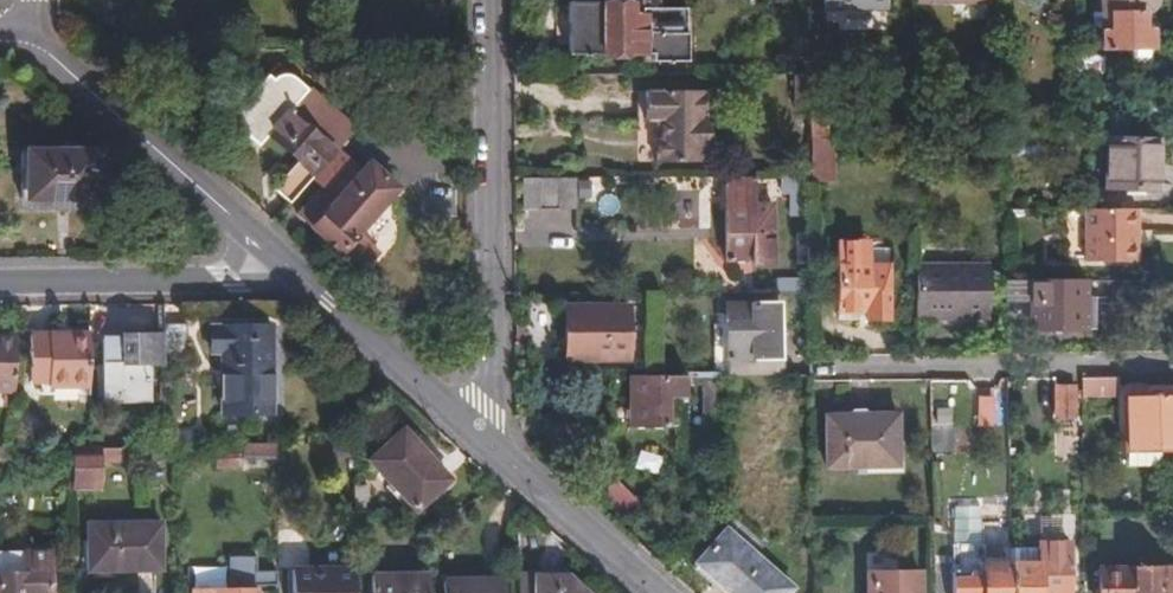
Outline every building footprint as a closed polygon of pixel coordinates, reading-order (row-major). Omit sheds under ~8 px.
[(1094,46),(1112,47),(1112,54),(1121,53),(1122,47),(1145,47),(1146,27),(1135,26),(1136,9),(1144,3),(1144,0),(1094,0),(1094,46)] [(675,63),(675,8),(631,8),(631,16),(618,16),(618,3),(560,3),(560,52),(638,53),(638,63),(675,63)] [(1100,53),(1070,53),(1070,73),(1100,72),(1100,53)] [(800,75),(800,56),(789,56),(789,75),(800,75)] [(268,186),(280,199),(298,177),(326,148),(345,128),(282,72),(274,71),(269,77),(261,73),(222,115),(251,142),(261,133),(287,157),(283,161),(287,165),(268,186)] [(789,75),(783,75),(783,112),(800,112),(800,96),(800,75),(789,75)] [(696,93),(639,94),(638,122),(649,122),(649,163),(696,163),(698,147),(701,141),(701,125),(696,118),(696,93)] [(800,139),(816,139),(816,96),(800,96),(800,112),(800,139)] [(1038,151),(1038,138),(1015,138),(1015,141),(1015,151),(1038,151)] [(821,179),(821,139),(816,139),(800,139),(800,176),(800,179),(821,179)] [(1149,188),(1148,140),(1098,140),(1099,189),(1149,188)] [(1015,141),(998,141),(998,153),(1015,153),(1015,151),(1015,141)] [(326,148),(298,177),(309,185),(285,213),(348,270),(365,251),(345,233),(385,189),(357,163),(351,169),(326,148)] [(93,176),(93,152),(17,152),(16,199),(61,200),(87,200),(87,176),(93,176)] [(800,217),(800,179),(800,176),(775,176),(775,194),(783,194),(783,217),(800,217)] [(565,179),(529,179),(529,182),(511,183),(511,210),(565,210),(565,199),(565,179)] [(583,199),(583,179),(565,179),(565,199),(583,199)] [(752,182),(725,181),(725,264),(752,263),(752,270),(771,270),(770,246),(766,246),(766,213),(752,213),(752,182)] [(1120,242),(1119,211),(1076,211),(1076,262),(1127,262),(1127,242),(1120,242)] [(864,266),(864,238),(829,238),(830,308),(856,308),(856,318),(879,317),(879,266),(864,266)] [(981,264),(910,264),(910,315),(981,315),(981,264)] [(800,293),(799,265),(792,265),(792,277),(787,277),(787,278),(776,278),(776,293),(800,293)] [(1077,330),(1077,280),(1017,280),(1017,330),(1077,330)] [(719,379),(775,378),(774,357),(768,357),(767,305),(718,306),(719,379)] [(621,359),(621,306),(555,307),(555,339),(570,339),(571,360),(621,359)] [(178,323),(156,323),(156,333),(156,340),(156,359),(178,359),(178,323)] [(263,412),(263,326),(202,326),(202,354),(213,354),(213,412),(263,412)] [(79,386),(77,332),(48,333),(22,334),(23,381),(45,380),(45,387),(79,386)] [(156,370),(156,359),(156,340),(139,340),(139,333),(125,333),(113,333),(113,340),(95,340),(95,387),(95,398),(95,403),(140,403),(140,370),(156,370)] [(710,373),(695,373),(695,427),(710,427),(710,373)] [(618,429),(656,430),(656,398),(673,398),(674,377),(623,376),(623,402),(619,402),(618,429)] [(1111,378),(1074,379),(1075,394),(1112,393),(1111,378)] [(1068,418),(1068,388),(1048,389),(1048,418),(1068,418)] [(1113,451),(1146,451),(1172,451),(1172,425),(1169,425),(1169,397),(1113,397),(1113,451)] [(656,430),(673,430),(673,398),(656,398),(656,430)] [(889,466),(889,416),(815,416),(816,467),(889,466)] [(446,480),(399,428),(366,458),(412,510),(446,480)] [(149,446),(173,446),(173,436),(149,436),(149,446)] [(236,460),(271,460),(272,445),(236,444),(236,460)] [(1146,451),(1113,451),(1113,467),(1145,467),(1146,451)] [(114,468),(114,455),(65,456),(66,496),(90,495),(89,469),(114,468)] [(229,455),(209,455),(209,468),(229,468),(229,455)] [(635,504),(614,483),(601,495),(622,516),(635,504)] [(347,514),(363,515),(363,485),(348,485),(347,514)] [(155,569),(155,524),(82,525),(82,570),(155,569)] [(783,588),(717,529),(688,561),(724,592),(778,592),(783,588)] [(1000,592),(1058,592),(1058,548),(1028,548),(1028,551),(1000,551),(1000,552),(1000,567),(1000,592)] [(42,549),(0,550),(0,592),(43,592),(42,549)] [(230,583),(259,582),(258,555),(230,556),(230,583)] [(1000,567),(968,567),(968,575),(940,575),(940,592),(1000,592),(1000,567)] [(1169,570),(1085,570),(1085,592),(1169,592),(1169,570)] [(348,571),(285,571),(285,592),(348,592),(348,571)] [(910,573),(857,573),(857,592),(910,592),(910,573)] [(423,576),(365,576),(366,592),(423,592),(423,576)] [(563,578),(528,579),(528,583),(525,582),(524,592),(580,592),(563,578)] [(496,581),(436,582),(436,592),(496,592),(496,581)]
